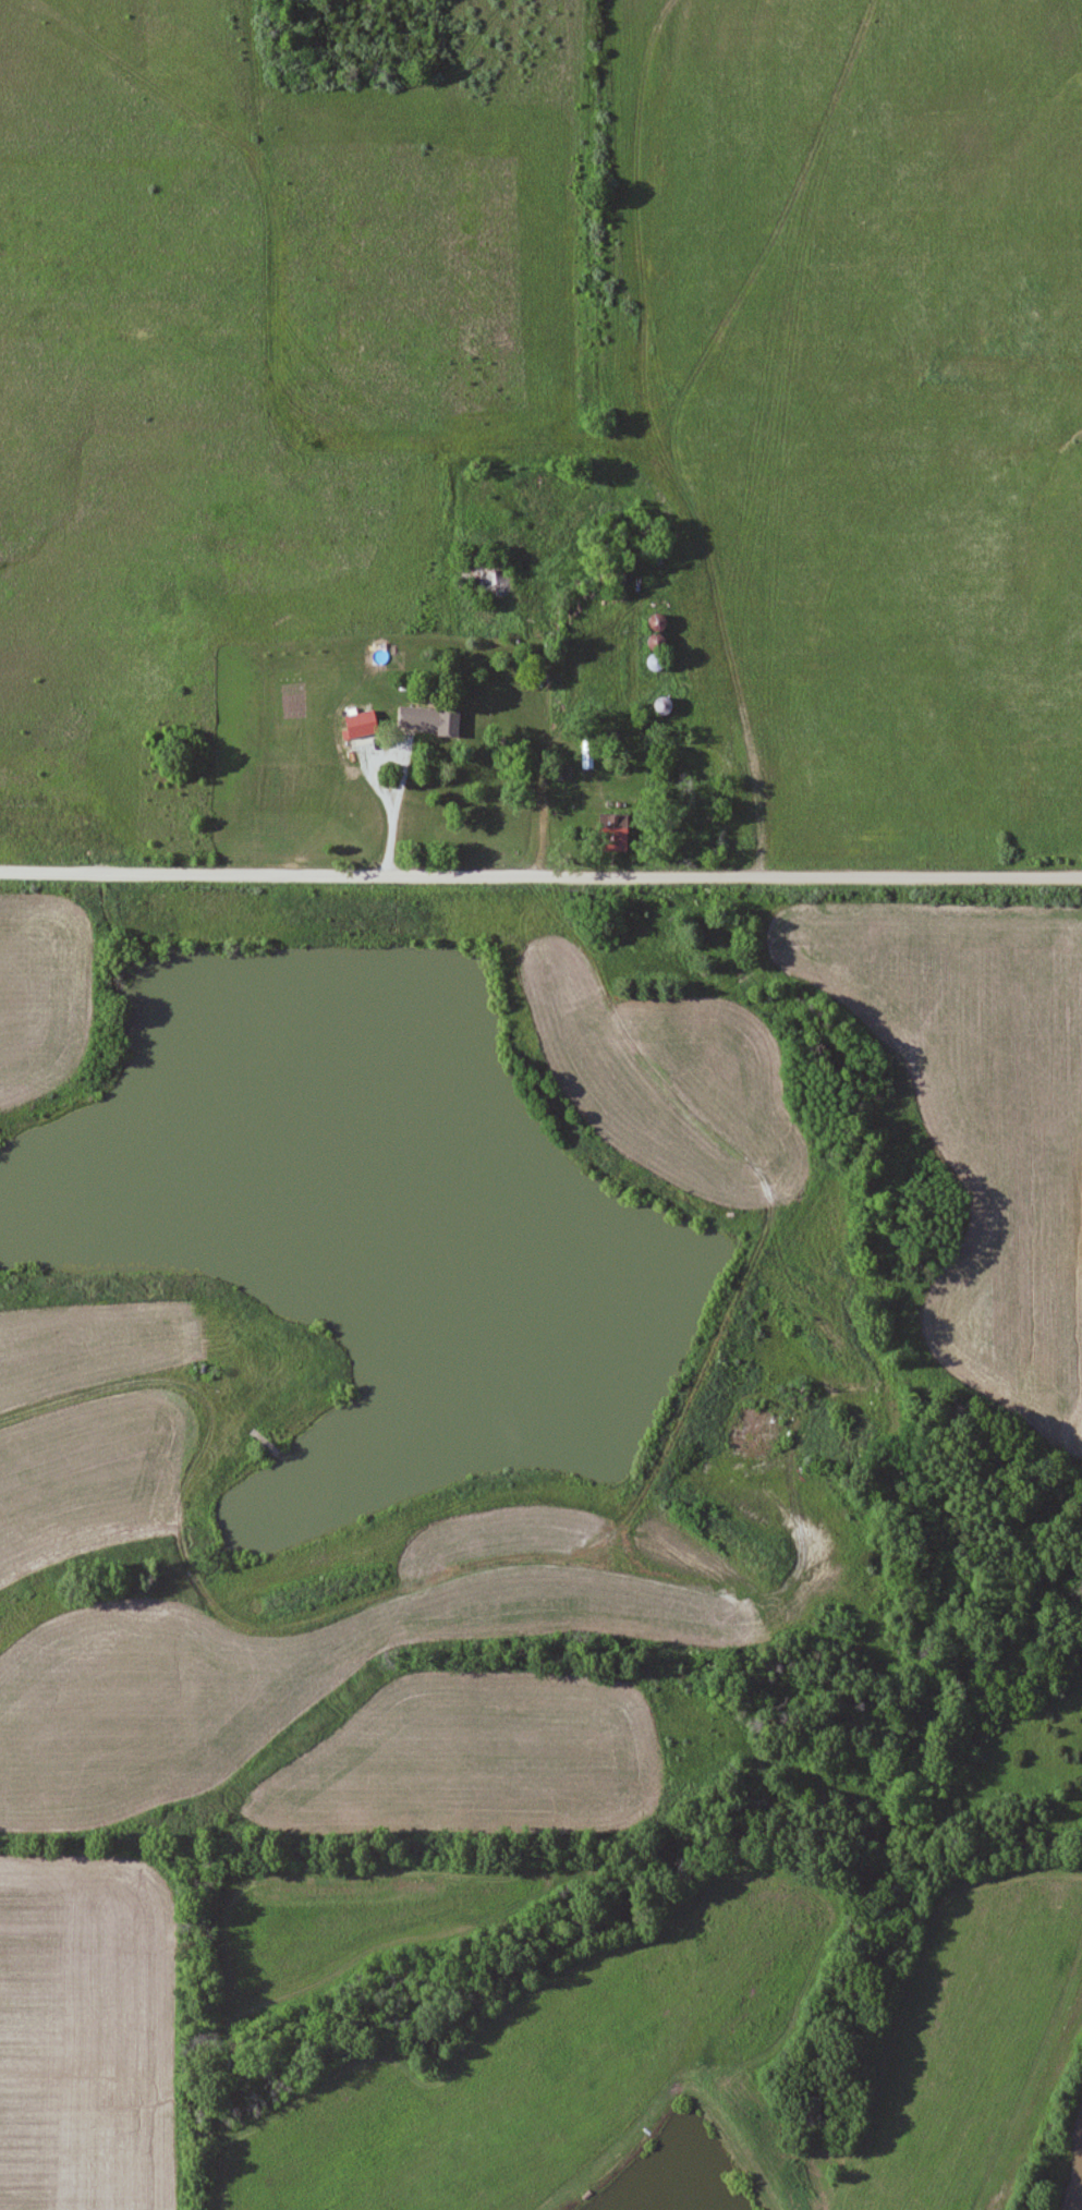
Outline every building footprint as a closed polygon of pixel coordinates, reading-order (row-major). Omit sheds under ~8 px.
[(473,594),(496,592),(494,562),(470,564),(473,594)] [(667,700),(656,700),(655,714),(666,714),(667,700)] [(458,711),(398,708),(397,735),(457,737),(458,711)]
